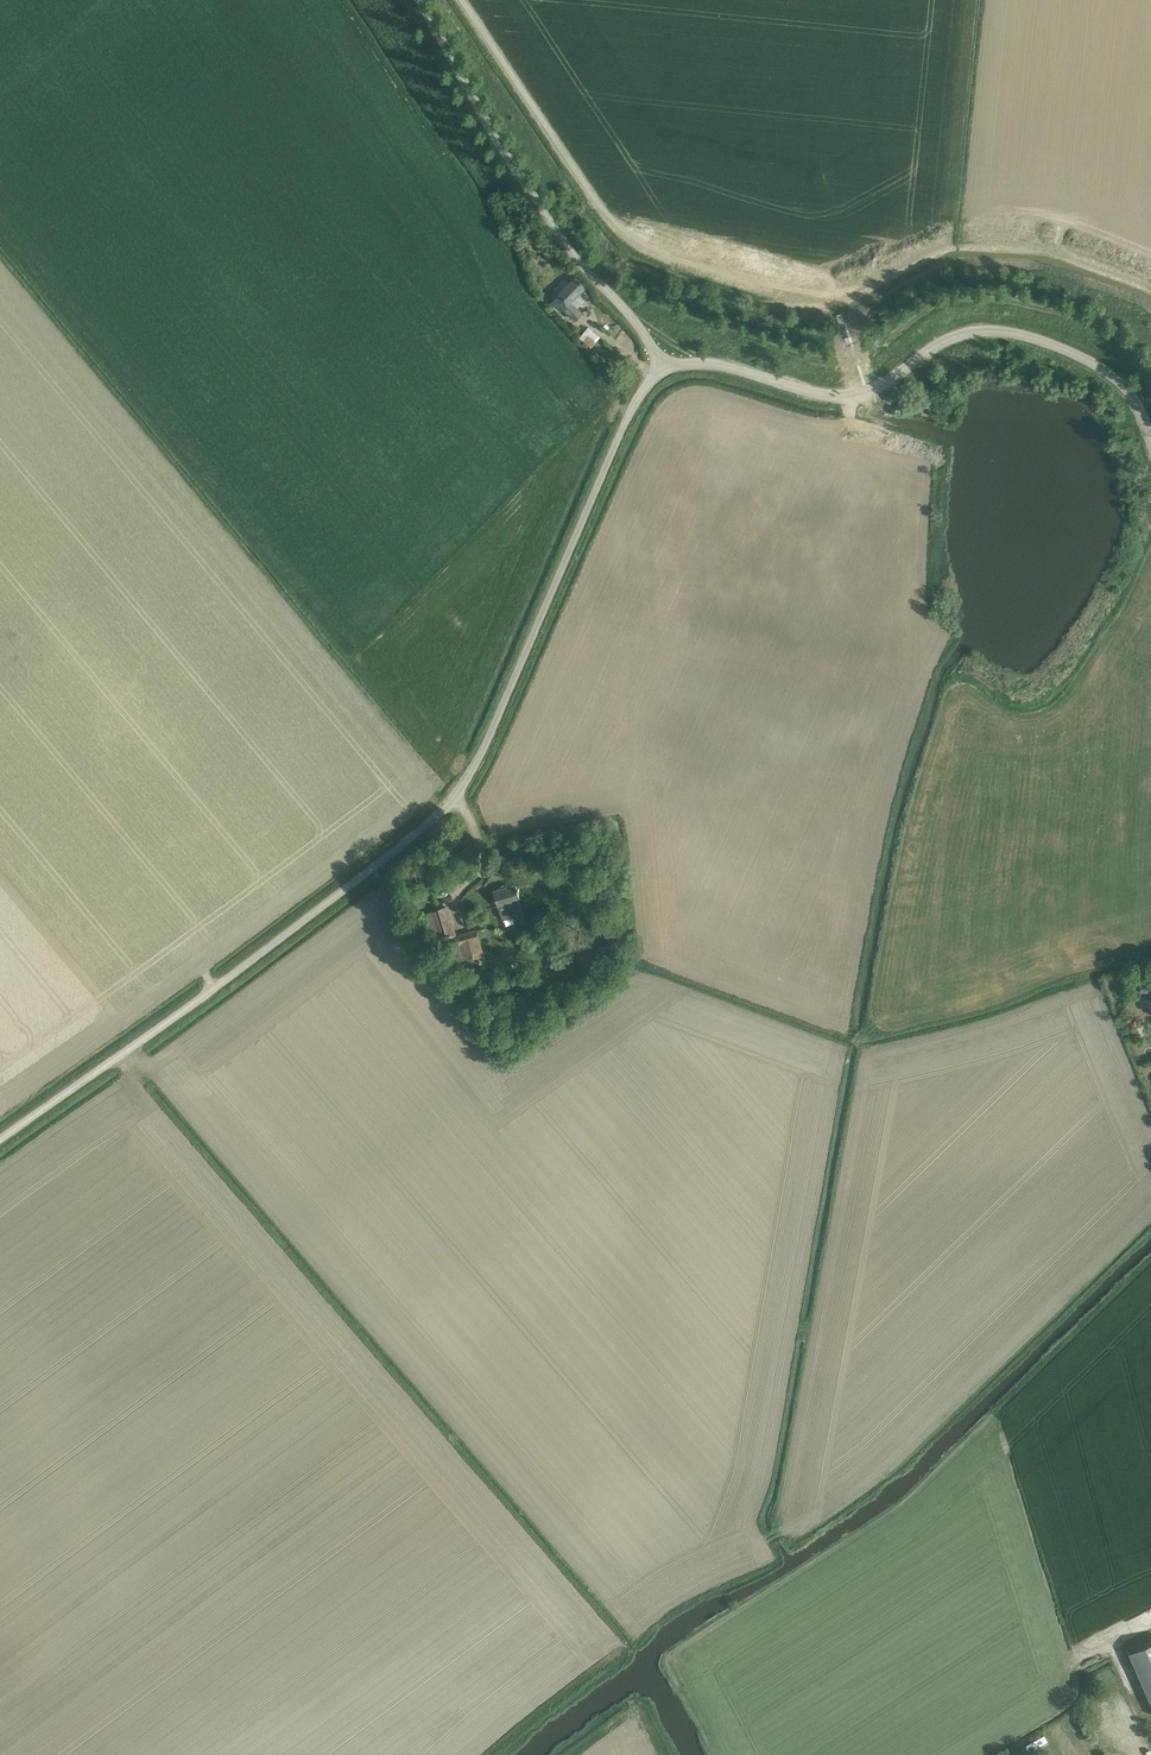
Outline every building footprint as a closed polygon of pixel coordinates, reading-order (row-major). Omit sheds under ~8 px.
[(539,239),(535,243),(539,248),(543,245),(539,239)] [(582,313),(577,308),(591,293),(575,279),(561,295),(555,289),(549,296),(555,301),(553,303),(561,311),(564,308),(576,319),(582,313)] [(594,333),(586,343),(591,348),(600,338),(594,333)] [(516,884),(494,890),(499,906),(503,921),(514,918),(517,927),(527,924),(525,917),(516,884)] [(454,936),(446,907),(439,909),(447,938),(454,936),(460,958),(482,952),(476,930),(454,936)] [(1142,1645),(1129,1651),(1139,1674),(1147,1692),(1150,1701),(1150,1642),(1142,1645)]
